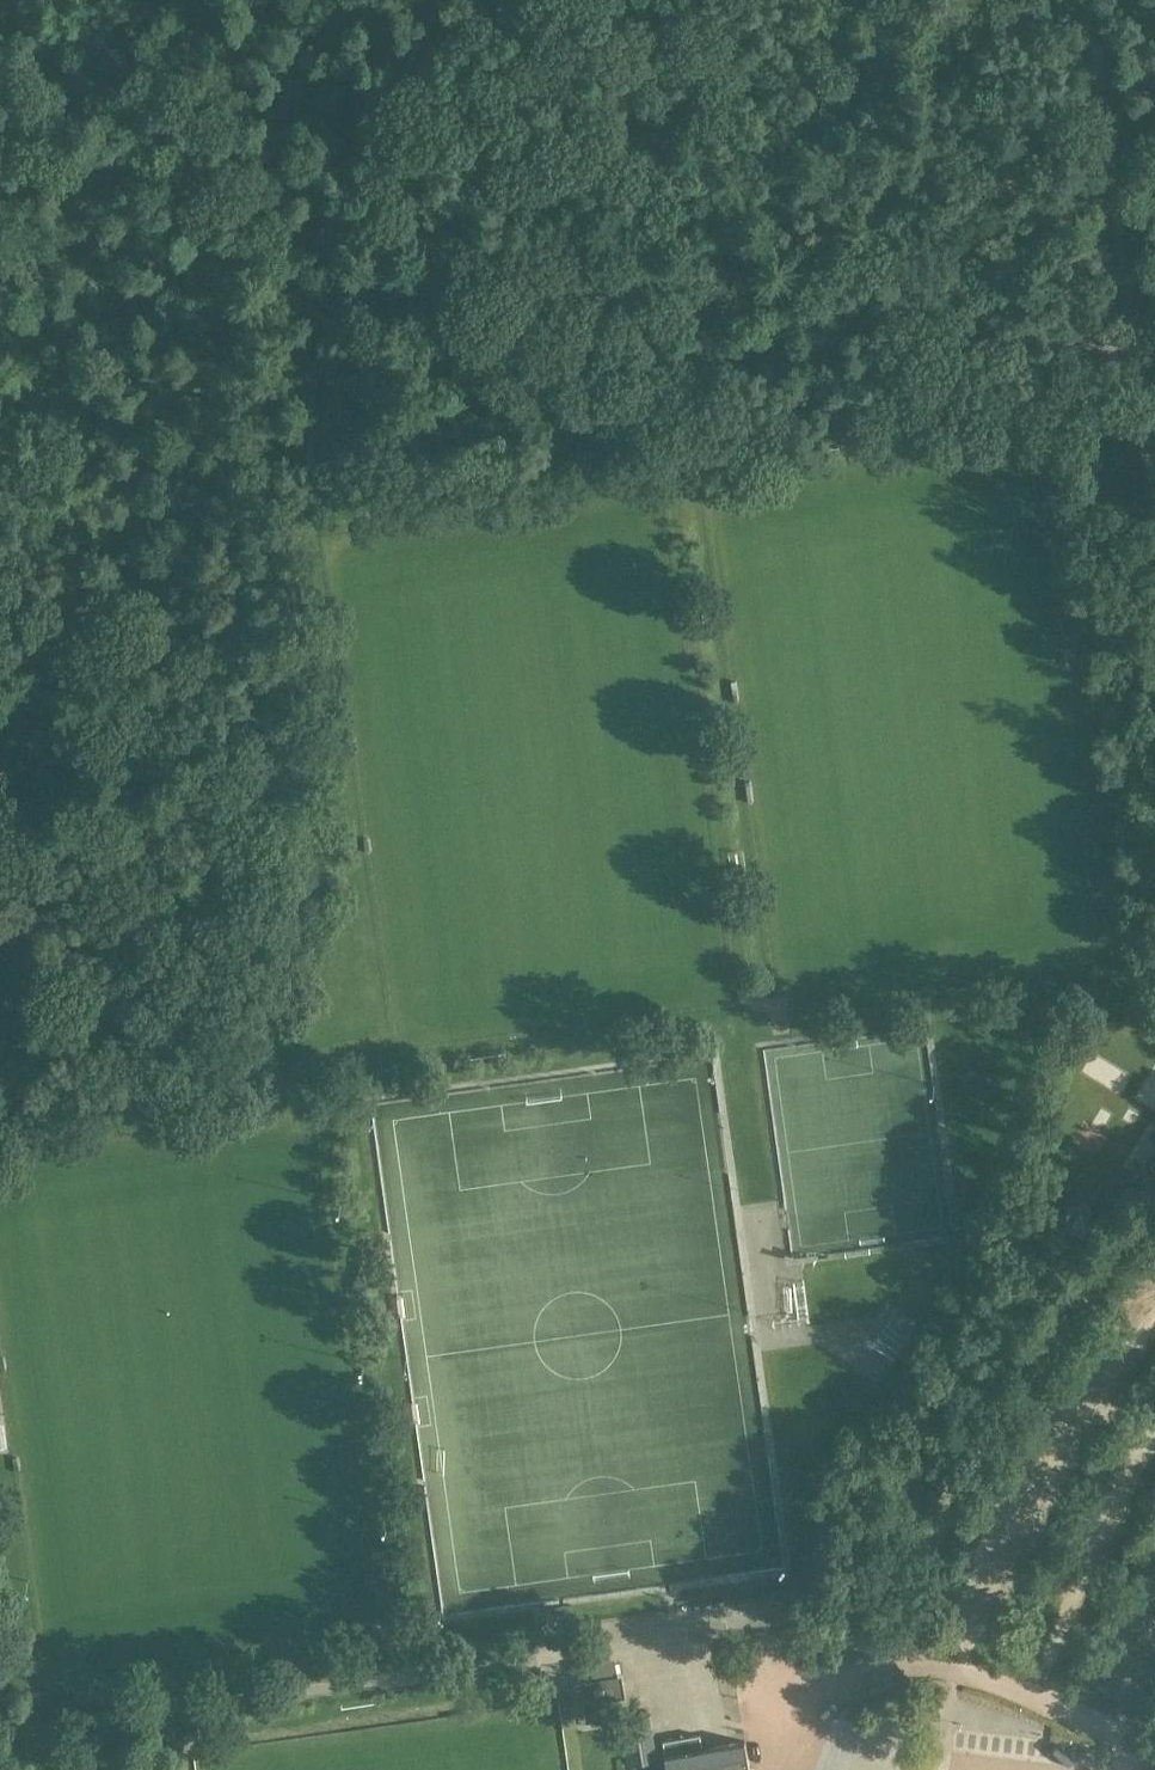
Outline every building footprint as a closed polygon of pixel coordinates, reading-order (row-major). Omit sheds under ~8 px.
[(612,1657),(576,1662),(579,1679),(614,1674),(612,1657)] [(658,1760),(650,1714),(620,1720),(629,1765),(658,1760)] [(745,1741),(702,1748),(699,1734),(662,1740),(667,1769),(750,1769),(745,1741)]
